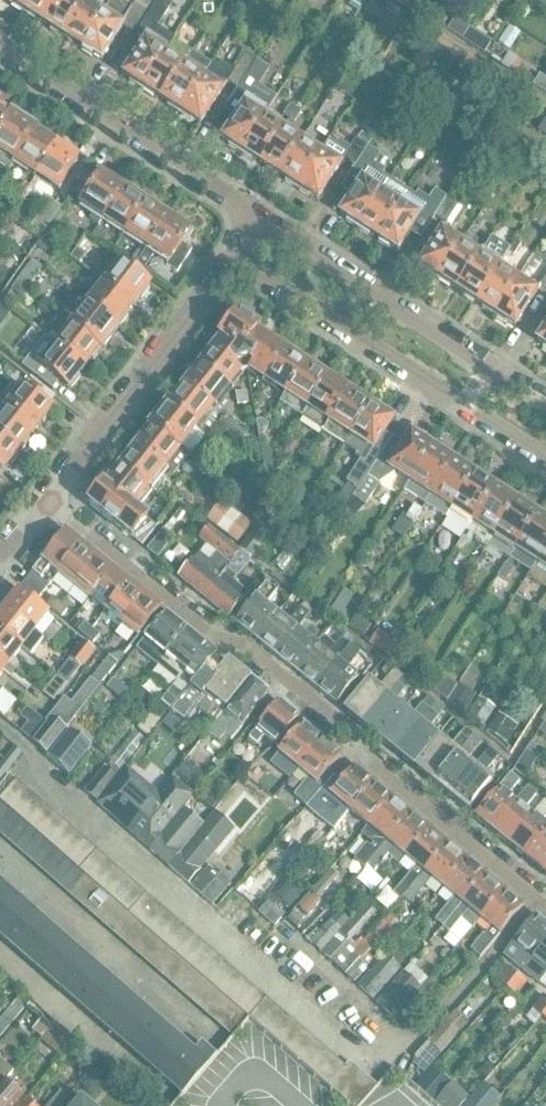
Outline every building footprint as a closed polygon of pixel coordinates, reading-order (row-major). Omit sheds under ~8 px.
[(5,1),(13,6),(11,9),(23,16),(33,0),(5,0),(5,1)] [(23,16),(34,24),(36,21),(43,26),(59,0),(33,0),(23,16)] [(85,0),(59,0),(43,26),(51,31),(49,33),(59,39),(60,37),(85,0)] [(60,37),(70,43),(68,45),(79,52),(110,2),(111,1),(109,0),(85,0),(60,37)] [(79,52),(91,60),(93,58),(100,62),(122,28),(131,34),(153,0),(137,0),(131,10),(120,4),(118,7),(110,2),(79,52)] [(122,77),(130,82),(129,84),(141,92),(166,51),(173,39),(156,28),(161,21),(173,1),(174,0),(159,0),(150,15),(135,37),(144,43),(122,77)] [(377,22),(385,7),(373,0),(371,0),(363,14),(377,22)] [(532,6),(542,13),(545,7),(545,5),(539,0),(535,0),(532,6)] [(394,30),(379,21),(374,29),(389,38),(394,30)] [(460,41),(467,30),(453,21),(446,33),(460,41)] [(467,30),(460,41),(484,55),(491,43),(467,30)] [(166,51),(141,92),(152,100),(154,97),(161,101),(185,64),(189,58),(191,55),(192,54),(173,42),(174,40),(173,39),(166,51)] [(452,48),(443,62),(457,71),(466,57),(452,48)] [(185,64),(161,101),(167,106),(166,108),(178,116),(210,66),(191,55),(189,58),(185,64)] [(508,55),(500,67),(508,72),(516,60),(508,55)] [(210,66),(178,116),(190,124),(192,121),(199,126),(223,88),(226,85),(237,92),(249,73),(255,63),(244,56),(238,66),(232,75),(220,67),(217,71),(210,66)] [(478,84),(486,72),(487,70),(467,57),(458,71),(478,84)] [(234,119),(221,140),(228,144),(226,147),(238,155),(264,115),(274,100),(254,87),(265,70),(255,63),(249,73),(237,92),(223,113),(234,119)] [(477,91),(501,107),(513,89),(510,88),(512,84),(492,71),(490,74),(489,73),(477,91)] [(538,77),(532,88),(545,97),(545,82),(538,77)] [(287,122),(294,110),(289,106),(281,118),(287,122)] [(12,115),(0,108),(0,134),(12,115)] [(299,113),(294,110),(287,122),(292,125),(299,113)] [(12,115),(0,134),(0,168),(6,172),(12,163),(34,129),(12,115)] [(264,115),(238,155),(251,163),(252,160),(259,165),(283,127),(264,115)] [(537,133),(545,139),(545,119),(537,133)] [(283,127),(259,165),(266,169),(265,172),(274,178),(276,175),(280,178),(304,141),(283,127)] [(34,129),(12,163),(34,177),(54,146),(46,140),(47,138),(34,129)] [(321,151),(295,191),(307,199),(309,196),(316,201),(340,164),(342,160),(354,168),(366,149),(372,141),(360,134),(355,142),(354,142),(348,151),(337,143),(334,147),(326,142),(321,151)] [(304,141),(280,178),(285,181),(283,184),(295,191),(321,151),(304,141)] [(34,177),(25,192),(46,206),(49,202),(56,191),(57,192),(77,161),(75,159),(76,157),(66,150),(64,152),(54,146),(34,177)] [(350,197),(338,215),(346,220),(344,223),(355,230),(388,180),(382,176),(384,172),(371,164),(376,156),(366,149),(354,168),(339,190),(350,197)] [(103,221),(123,190),(114,184),(115,182),(105,175),(104,177),(100,175),(80,206),(103,221)] [(388,180),(355,230),(367,237),(368,235),(378,241),(409,194),(388,180)] [(132,196),(123,190),(103,221),(126,235),(147,202),(133,193),(132,196)] [(378,241),(377,244),(387,250),(388,248),(396,252),(407,234),(419,242),(435,219),(433,217),(444,200),(434,193),(429,201),(417,194),(415,197),(409,194),(378,241)] [(444,200),(433,217),(435,219),(444,224),(455,207),(444,200)] [(30,229),(42,237),(61,210),(49,202),(46,206),(30,229)] [(147,202),(126,235),(146,248),(166,217),(158,212),(159,210),(147,202)] [(166,217),(142,255),(134,268),(142,275),(155,254),(169,263),(167,266),(179,274),(193,252),(184,246),(193,232),(175,220),(174,222),(166,217)] [(435,281),(461,241),(441,229),(417,266),(425,271),(423,274),(435,281)] [(105,237),(94,230),(89,239),(100,246),(105,237)] [(479,253),(455,291),(462,295),(461,298),(471,305),(472,302),(474,303),(498,265),(502,259),(503,259),(509,250),(489,238),(480,253),(479,253)] [(461,241),(435,281),(446,289),(448,286),(455,291),(479,253),(461,241)] [(509,262),(515,252),(510,248),(509,250),(503,259),(509,262)] [(84,257),(75,251),(69,259),(79,265),(84,257)] [(134,268),(142,255),(137,252),(129,265),(134,268)] [(121,264),(104,285),(133,307),(140,299),(142,300),(150,290),(148,288),(149,287),(150,286),(121,264)] [(498,265),(474,303),(482,308),(480,311),(491,318),(517,277),(498,265)] [(517,277),(491,318),(504,326),(505,323),(512,328),(537,290),(517,277)] [(104,285),(88,305),(119,330),(128,317),(126,316),(133,307),(104,285)] [(68,289),(62,297),(82,313),(72,326),(103,350),(119,330),(88,305),(68,289)] [(2,326),(10,315),(0,308),(0,324),(2,326)] [(240,309),(218,337),(221,339),(234,350),(230,356),(233,359),(231,363),(236,367),(234,370),(240,374),(243,376),(245,378),(248,374),(250,371),(254,365),(250,362),(253,358),(249,355),(253,350),(246,346),(255,332),(261,323),(240,309)] [(535,342),(539,344),(537,347),(545,353),(545,325),(535,342)] [(72,326),(56,346),(85,369),(92,360),(93,362),(103,350),(72,326)] [(38,332),(46,338),(50,334),(42,327),(38,332)] [(255,332),(246,346),(253,350),(249,355),(253,358),(250,362),(254,365),(250,371),(264,380),(285,348),(272,340),(270,342),(255,332)] [(45,338),(21,369),(32,377),(52,393),(59,384),(68,391),(70,388),(72,390),(80,379),(78,378),(85,369),(56,346),(45,338)] [(206,353),(197,364),(229,389),(240,374),(234,370),(236,367),(231,363),(233,359),(230,356),(234,350),(221,339),(209,355),(206,353)] [(285,348),(264,380),(285,394),(305,364),(296,359),(298,357),(285,348)] [(190,378),(184,386),(213,409),(229,389),(197,364),(187,376),(190,378)] [(285,394),(279,404),(301,418),(328,376),(315,368),(314,370),(305,364),(285,394)] [(328,376),(301,418),(322,432),(348,392),(339,386),(341,384),(328,376)] [(23,389),(6,410),(35,433),(42,424),(44,425),(52,415),(50,414),(51,411),(43,405),(50,396),(30,380),(23,389)] [(174,393),(164,405),(196,431),(209,440),(217,429),(242,450),(249,455),(256,447),(256,446),(255,445),(246,438),(246,437),(213,409),(184,386),(176,395),(174,393)] [(322,432),(321,435),(343,448),(372,404),(359,396),(358,398),(348,392),(322,432)] [(248,405),(247,398),(237,400),(238,407),(248,405)] [(372,404),(343,448),(357,456),(356,458),(361,461),(348,482),(349,483),(359,489),(369,473),(370,473),(389,442),(381,437),(392,421),(383,415),(384,412),(372,404)] [(20,455),(29,443),(28,442),(35,433),(6,410),(0,405),(0,439),(20,455)] [(164,405),(148,426),(180,452),(196,431),(164,405)] [(141,439),(135,447),(165,471),(172,477),(187,457),(180,452),(148,426),(138,438),(141,439)] [(349,505),(348,506),(356,511),(364,508),(378,486),(395,475),(399,477),(408,483),(434,444),(424,438),(421,436),(418,440),(410,434),(402,446),(391,439),(389,442),(370,473),(369,473),(359,489),(349,505)] [(2,474),(9,465),(11,466),(20,455),(0,439),(0,472),(2,474)] [(408,483),(402,493),(424,506),(452,462),(445,457),(448,453),(434,444),(408,483)] [(125,454),(116,466),(149,492),(165,471),(135,447),(128,456),(125,454)] [(452,462),(424,506),(445,520),(476,471),(463,463),(460,467),(452,462)] [(109,479),(102,488),(133,512),(149,492),(116,466),(107,478),(109,479)] [(476,471),(445,520),(466,533),(494,489),(487,484),(490,480),(476,471)] [(349,483),(339,499),(349,505),(359,489),(349,483)] [(100,487),(87,504),(131,540),(141,548),(156,530),(145,521),(133,512),(102,488),(100,487)] [(494,489),(466,533),(476,540),(476,543),(483,548),(486,547),(487,547),(493,538),(518,499),(505,490),(502,494),(494,489)] [(232,510),(252,524),(253,525),(264,509),(243,495),(232,510)] [(493,538),(487,547),(508,561),(514,552),(513,551),(536,517),(529,512),(532,507),(518,499),(493,538)] [(205,521),(236,546),(250,528),(219,504),(205,521)] [(414,525),(421,512),(412,507),(405,519),(401,517),(394,529),(405,536),(412,524),(414,525)] [(508,561),(513,564),(529,574),(535,565),(535,564),(545,548),(545,519),(544,522),(536,517),(513,551),(514,552),(508,561)] [(239,554),(237,552),(208,528),(197,541),(205,547),(177,579),(201,599),(239,554)] [(146,551),(157,560),(174,539),(163,530),(146,551)] [(255,530),(247,539),(259,549),(267,539),(255,530)] [(58,576),(81,547),(69,537),(63,537),(62,537),(51,550),(48,548),(39,558),(43,561),(32,575),(39,581),(49,569),(58,576)] [(247,539),(237,552),(239,554),(250,561),(259,549),(247,539)] [(97,559),(81,547),(58,576),(74,588),(97,559)] [(529,574),(545,586),(545,548),(535,564),(535,565),(529,574)] [(250,561),(239,554),(201,599),(228,621),(248,596),(233,583),(235,579),(236,580),(251,562),(250,561)] [(113,572),(97,559),(74,588),(89,601),(113,572)] [(504,566),(496,578),(504,583),(512,571),(504,566)] [(128,584),(113,572),(89,601),(104,613),(128,584)] [(32,575),(22,588),(30,594),(38,601),(44,593),(48,588),(39,581),(32,575)] [(128,584),(104,613),(98,621),(106,627),(112,619),(122,627),(144,598),(128,584)] [(256,642),(277,616),(264,606),(276,591),(269,585),(236,625),(256,642)] [(0,606),(34,633),(48,616),(18,592),(14,597),(9,596),(0,606)] [(144,598),(122,627),(137,639),(160,610),(144,598)] [(53,613),(58,606),(51,600),(46,607),(53,613)] [(20,650),(29,658),(43,640),(34,633),(0,606),(0,607),(0,634),(20,650)] [(58,606),(53,613),(60,619),(66,612),(58,606)] [(277,616),(256,642),(276,658),(304,623),(308,617),(300,610),(288,625),(277,616)] [(165,614),(135,651),(155,667),(156,667),(163,657),(185,630),(165,614)] [(370,627),(354,617),(346,629),(362,639),(370,627)] [(304,623),(276,658),(295,673),(324,638),(304,623)] [(84,638),(90,632),(82,626),(77,632),(84,638)] [(185,630),(163,657),(156,667),(167,675),(166,676),(176,684),(159,705),(170,714),(173,711),(187,693),(186,693),(216,655),(185,630)] [(90,632),(84,638),(92,644),(97,638),(90,632)] [(368,645),(387,657),(394,645),(376,633),(368,645)] [(17,675),(19,672),(16,663),(12,660),(20,650),(0,634),(0,662),(17,675)] [(324,638),(295,673),(315,689),(348,649),(339,642),(335,647),(324,638)] [(398,641),(390,656),(403,663),(411,648),(398,641)] [(81,644),(68,661),(78,670),(92,652),(81,644)] [(348,649),(315,689),(335,706),(356,681),(343,671),(349,663),(362,673),(368,666),(348,649)] [(110,659),(92,681),(99,687),(117,665),(110,659)] [(173,711),(171,714),(183,724),(194,709),(213,724),(216,719),(247,680),(227,664),(224,668),(213,659),(186,693),(187,693),(173,711)] [(78,670),(68,661),(54,679),(65,687),(78,670)] [(0,662),(0,675),(2,673),(27,693),(32,687),(17,675),(0,662)] [(361,726),(401,677),(393,671),(387,666),(381,674),(387,679),(378,691),(367,683),(344,712),(361,726)] [(436,674),(426,689),(446,703),(456,687),(436,674)] [(401,677),(361,726),(378,740),(401,711),(393,705),(410,684),(401,677)] [(63,700),(44,724),(30,742),(45,756),(99,687),(92,681),(90,680),(70,705),(63,700)] [(247,680),(216,719),(218,721),(207,734),(218,744),(224,737),(230,741),(266,696),(247,680)] [(112,681),(106,690),(125,705),(132,697),(112,681)] [(464,715),(474,696),(457,686),(446,705),(464,715)] [(483,730),(492,712),(475,703),(466,721),(483,730)] [(248,741),(255,746),(262,738),(274,747),(295,719),(277,704),(248,741)] [(401,711),(378,740),(395,754),(428,713),(421,707),(412,719),(401,711)] [(30,742),(44,724),(25,709),(17,718),(25,724),(18,732),(30,742)] [(428,713),(395,754),(412,768),(436,739),(427,732),(437,720),(428,713)] [(505,745),(516,727),(497,716),(486,734),(505,745)] [(296,772),(322,741),(301,724),(276,755),(296,772)] [(545,739),(545,725),(543,724),(537,733),(545,739)] [(434,785),(473,737),(465,730),(449,750),(440,742),(416,771),(434,785)] [(64,732),(45,756),(68,778),(91,750),(86,747),(68,732),(67,734),(64,732)] [(473,737),(434,785),(450,799),(474,770),(465,763),(481,744),(473,737)] [(322,741),(296,772),(307,781),(293,796),(296,800),(306,809),(332,778),(326,773),(340,756),(322,741)] [(530,745),(525,752),(537,759),(541,752),(530,745)] [(14,749),(4,762),(11,767),(21,754),(14,749)] [(474,770),(450,799),(468,813),(491,784),(482,777),(499,757),(490,750),(474,770)] [(537,759),(525,752),(513,772),(524,779),(537,759)] [(0,767),(0,781),(11,767),(4,762),(0,767)] [(185,765),(176,775),(193,788),(201,778),(198,776),(198,771),(192,766),(187,767),(185,765)] [(332,778),(306,809),(332,831),(348,812),(372,782),(352,766),(339,783),(332,777),(332,778)] [(104,770),(84,793),(83,795),(95,804),(115,779),(104,770)] [(126,831),(157,795),(127,770),(97,805),(126,831)] [(492,832),(523,795),(514,788),(519,783),(510,776),(475,819),(492,832)] [(0,788),(0,799),(14,783),(8,778),(0,788)] [(157,795),(126,831),(149,851),(167,829),(183,810),(194,796),(171,778),(157,795)] [(372,782),(348,812),(367,828),(392,798),(372,782)] [(0,799),(0,803),(2,805),(8,810),(24,792),(14,783),(0,799)] [(527,789),(523,795),(492,832),(508,846),(531,818),(523,811),(536,796),(527,789)] [(24,792),(8,810),(11,813),(18,819),(34,800),(24,792)] [(392,798),(367,828),(360,837),(372,847),(369,849),(365,846),(353,861),(364,869),(366,866),(410,813),(392,798)] [(34,800),(18,819),(21,821),(28,827),(44,809),(34,800)] [(531,818),(508,846),(526,860),(545,835),(545,830),(540,825),(545,817),(545,805),(544,803),(531,818)] [(2,805),(0,807),(0,826),(11,813),(8,810),(2,805)] [(44,809),(28,827),(30,829),(38,836),(54,818),(44,809)] [(204,827),(183,810),(167,829),(149,851),(168,868),(204,827)] [(11,813),(0,826),(0,836),(4,840),(21,821),(18,819),(11,813)] [(410,813),(366,866),(374,872),(393,849),(405,858),(429,829),(410,813)] [(215,815),(204,827),(168,868),(188,885),(234,832),(215,815)] [(54,818),(38,836),(39,837),(48,845),(64,826),(54,818)] [(21,821),(4,840),(13,848),(30,829),(28,827),(21,821)] [(74,835),(64,826),(48,845),(57,852),(58,853),(74,835)] [(30,829),(13,848),(22,856),(39,837),(38,836),(30,829)] [(429,829),(405,858),(416,867),(392,896),(399,903),(402,900),(447,844),(429,829)] [(84,844),(74,835),(58,853),(67,860),(68,862),(84,844)] [(316,835),(306,846),(313,853),(323,841),(316,835)] [(526,860),(539,871),(545,863),(545,835),(526,860)] [(48,845),(39,837),(22,856),(32,864),(48,845)] [(94,852),(84,844),(68,862),(76,868),(78,870),(94,852)] [(466,860),(447,844),(402,900),(409,906),(431,880),(442,889),(466,860)] [(48,845),(32,864),(41,872),(57,852),(48,845)] [(58,853),(57,852),(41,872),(50,880),(67,860),(58,853)] [(94,852),(78,870),(85,876),(88,879),(104,861),(94,852)] [(67,860),(50,880),(59,888),(76,868),(68,862),(67,860)] [(466,860),(442,889),(453,898),(434,922),(442,928),(485,875),(466,860)] [(104,861),(88,879),(94,884),(98,888),(114,870),(104,861)] [(210,867),(191,888),(212,907),(231,886),(210,867)] [(76,868),(59,888),(68,896),(85,876),(78,870),(76,868)] [(124,878),(114,870),(98,888),(103,892),(108,896),(124,878)] [(313,896),(298,912),(305,918),(319,902),(317,900),(337,878),(330,871),(309,893),(313,896)] [(485,875),(442,928),(449,935),(461,920),(472,929),(479,920),(504,890),(485,875)] [(85,876),(68,896),(77,904),(94,884),(88,879),(85,876)] [(124,878),(108,896),(112,900),(118,905),(134,887),(124,878)] [(94,884),(77,904),(86,912),(103,892),(98,888),(94,884)] [(288,910),(300,897),(287,884),(275,897),(288,910)] [(0,887),(0,905),(11,893),(2,885),(0,887)] [(134,887),(118,905),(122,908),(128,914),(144,896),(134,887)] [(504,890),(479,920),(490,929),(483,937),(482,936),(469,952),(479,959),(522,906),(504,890)] [(108,896),(103,892),(86,912),(96,920),(112,900),(108,896)] [(11,893),(0,905),(0,911),(6,917),(20,901),(11,893)] [(167,916),(144,896),(128,914),(131,916),(140,924),(149,932),(152,934),(167,916)] [(118,905),(112,900),(96,920),(105,928),(122,908),(118,905)] [(29,909),(20,901),(6,917),(15,925),(29,909)] [(258,914),(271,925),(274,928),(284,917),(268,902),(258,914)] [(364,943),(339,971),(355,985),(367,971),(359,964),(397,923),(395,921),(406,909),(399,903),(377,927),(364,943)] [(347,921),(319,953),(339,971),(364,943),(360,940),(354,946),(349,943),(375,913),(366,905),(349,923),(347,921)] [(122,908),(105,928),(114,935),(131,916),(128,914),(122,908)] [(29,909),(15,925),(24,933),(39,917),(29,909)] [(319,933),(309,943),(309,944),(319,953),(347,921),(337,912),(328,923),(319,933)] [(286,923),(296,933),(303,925),(301,923),(303,921),(297,915),(295,917),(293,915),(286,923)] [(140,924),(131,916),(114,935),(123,943),(140,924)] [(167,916),(152,934),(158,940),(168,948),(172,951),(187,933),(167,916)] [(503,956),(520,970),(545,939),(545,925),(535,916),(503,956)] [(0,924),(0,940),(1,941),(15,925),(6,917),(0,924)] [(39,917),(24,933),(33,941),(48,925),(39,917)] [(149,932),(140,924),(123,943),(132,951),(149,932)] [(24,933),(15,925),(1,941),(10,949),(24,933)] [(57,933),(48,925),(33,941),(43,949),(57,933)] [(152,934),(149,932),(132,951),(141,959),(158,940),(152,934)] [(24,933),(10,949),(19,957),(33,941),(24,933)] [(57,933),(43,949),(52,957),(66,941),(57,933)] [(207,950),(187,933),(172,951),(177,956),(186,964),(191,968),(207,950)] [(520,970),(538,985),(545,975),(545,939),(520,970)] [(158,940),(141,959),(151,967),(168,948),(158,940)] [(33,941),(19,957),(28,965),(43,949),(33,941)] [(75,949),(66,941),(52,957),(61,965),(75,949)] [(392,947),(357,987),(373,1001),(400,970),(397,968),(405,959),(392,947)] [(172,951),(168,948),(151,967),(160,975),(177,956),(172,951)] [(43,949),(28,965),(38,973),(52,957),(43,949)] [(75,949),(61,965),(70,973),(84,956),(75,949)] [(207,950),(191,968),(195,972),(204,979),(211,985),(226,967),(207,950)] [(93,965),(84,956),(70,973),(79,981),(93,965)] [(186,964),(177,956),(160,975),(169,983),(186,964)] [(61,965),(52,957),(38,973),(47,981),(61,965)] [(191,968),(186,964),(169,983),(178,991),(195,972),(191,968)] [(70,973),(61,965),(47,981),(56,989),(70,973)] [(102,973),(93,965),(79,981),(88,989),(102,973)] [(246,984),(226,967),(211,985),(213,987),(223,995),(231,1002),(246,984)] [(505,989),(516,977),(507,969),(496,982),(505,989)] [(204,979),(195,972),(178,991),(187,999),(204,979)] [(70,973),(56,989),(65,997),(79,981),(70,973)] [(102,973),(88,989),(97,997),(112,980),(102,973)] [(403,973),(376,1004),(393,1019),(420,989),(403,973)] [(516,977),(505,989),(514,998),(525,985),(516,977)] [(211,985),(204,979),(187,999),(196,1007),(213,987),(211,985)] [(121,988),(112,980),(97,997),(106,1005),(121,988)] [(88,989),(79,981),(65,997),(74,1005),(88,989)] [(246,984),(231,1002),(232,1003),(241,1011),(250,1019),(266,1001),(246,984)] [(223,995),(213,987),(196,1007),(205,1015),(223,995)] [(130,996),(121,988),(106,1005),(116,1013),(130,996)] [(97,997),(88,989),(74,1005),(83,1013),(97,997)] [(223,995),(205,1015),(215,1023),(232,1003),(231,1002),(223,995)] [(0,1020),(0,1040),(30,1005),(20,996),(0,1020)] [(130,996),(116,1013),(125,1021),(139,1004),(130,996)] [(97,997),(83,1013),(92,1021),(106,1005),(97,997)] [(529,1016),(537,1022),(540,1019),(545,1011),(545,1001),(541,997),(530,1011),(532,1012),(529,1016)] [(285,1019),(266,1001),(250,1019),(270,1036),(285,1019)] [(241,1011),(232,1003),(215,1023),(224,1031),(241,1011)] [(139,1004),(125,1021),(134,1029),(148,1012),(139,1004)] [(116,1013),(106,1005),(92,1021),(101,1029),(116,1013)] [(241,1011),(224,1031),(233,1039),(250,1019),(241,1011)] [(157,1020),(148,1012),(134,1029),(143,1037),(157,1020)] [(125,1021),(116,1013),(101,1029),(111,1037),(125,1021)] [(305,1035),(285,1019),(270,1036),(289,1053),(305,1035)] [(167,1028),(157,1020),(143,1037),(152,1045),(167,1028)] [(125,1021),(111,1037),(120,1045),(134,1029),(125,1021)] [(440,1056),(459,1035),(446,1024),(428,1045),(440,1056)] [(167,1028),(152,1045),(161,1053),(176,1036),(167,1028)] [(143,1037),(134,1029),(120,1045),(129,1053),(143,1037)] [(48,1042),(65,1056),(74,1045),(57,1031),(48,1042)] [(305,1035),(289,1053),(309,1070),(324,1052),(305,1035)] [(185,1044),(176,1036),(161,1053),(170,1061),(185,1044)] [(152,1045),(143,1037),(129,1053),(138,1061),(152,1045)] [(185,1044),(170,1061),(180,1069),(194,1052),(185,1044)] [(152,1045),(138,1061),(147,1069),(161,1053),(152,1045)] [(200,1045),(194,1052),(180,1069),(194,1082),(216,1059),(200,1045)] [(344,1069),(324,1052),(309,1070),(328,1087),(344,1069)] [(170,1061),(161,1053),(147,1069),(156,1077),(170,1061)] [(170,1061),(156,1077),(165,1085),(180,1069),(170,1061)] [(3,1085),(13,1074),(0,1063),(0,1089),(3,1085)] [(194,1082),(180,1069),(165,1085),(180,1097),(194,1082)] [(433,1105),(444,1093),(448,1088),(429,1072),(414,1089),(433,1105)] [(467,1103),(464,1105),(493,1105),(495,1104),(500,1099),(483,1084),(467,1103)] [(3,1085),(0,1089),(0,1105),(18,1105),(22,1102),(3,1085)] [(68,1100),(59,1093),(48,1105),(63,1105),(68,1100)] [(433,1105),(434,1105),(464,1105),(467,1103),(455,1093),(450,1098),(444,1093),(433,1105)]
